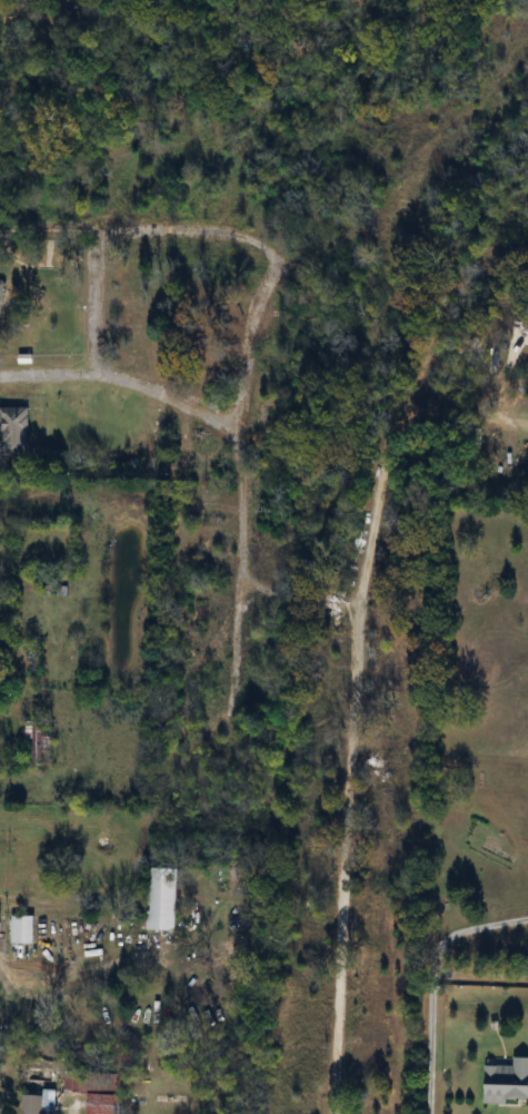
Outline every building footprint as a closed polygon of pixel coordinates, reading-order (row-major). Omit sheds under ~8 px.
[(29,458),(29,408),(2,408),(2,458),(29,458)] [(45,596),(70,596),(70,582),(45,582),(45,596)] [(179,931),(179,868),(151,868),(150,931),(179,931)] [(14,944),(37,944),(37,916),(14,916),(14,944)] [(516,1057),(516,1066),(487,1066),(487,1103),(527,1102),(527,1057),(516,1057)] [(127,1060),(118,1059),(118,1070),(68,1068),(67,1092),(92,1093),(91,1113),(126,1113),(127,1060)] [(59,1091),(45,1091),(45,1095),(24,1095),(24,1113),(59,1113),(59,1091)]
